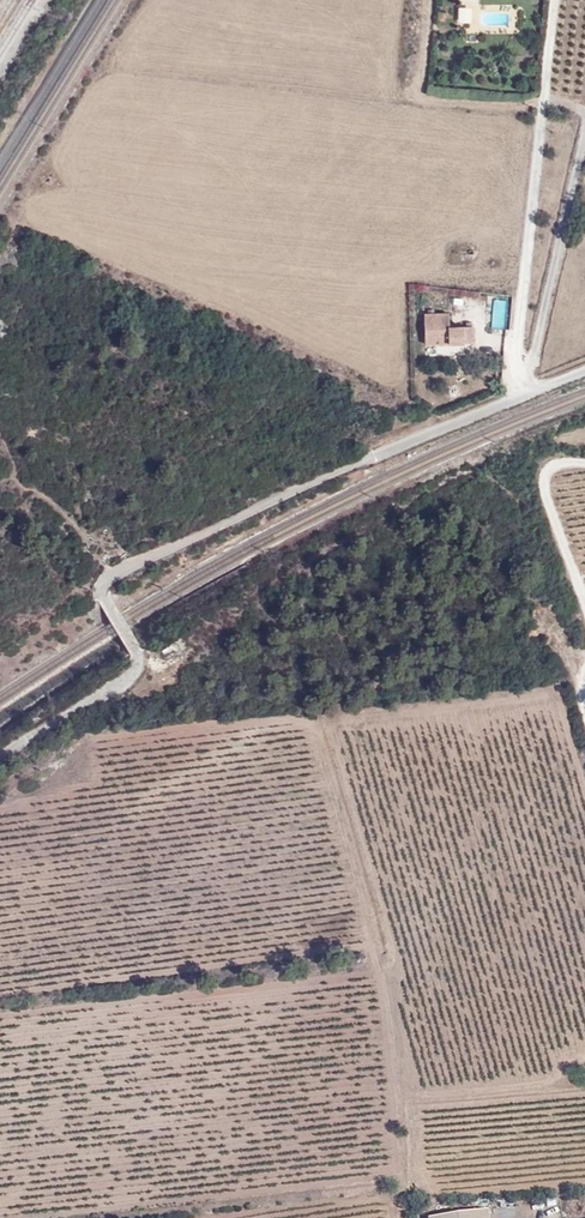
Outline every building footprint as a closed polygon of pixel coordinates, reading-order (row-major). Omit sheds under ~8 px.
[(471,22),(471,7),(457,6),(457,22),(471,22)] [(467,347),(467,331),(453,331),(453,347),(467,347)] [(451,398),(460,392),(455,383),(445,389),(451,398)] [(490,1209),(430,1216),(430,1217),(491,1217),(490,1209)]
